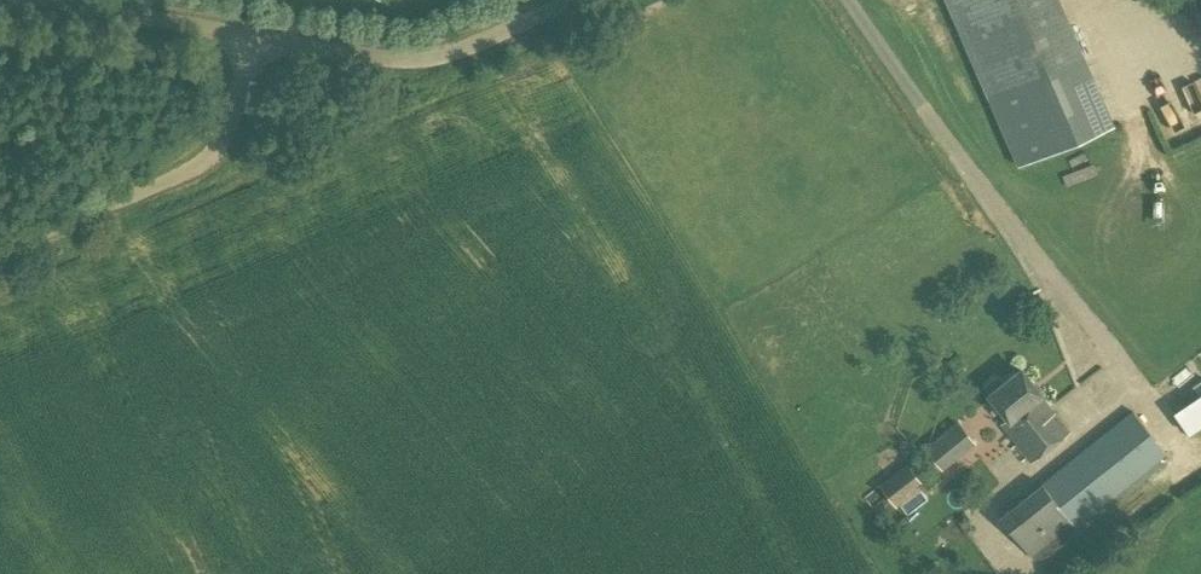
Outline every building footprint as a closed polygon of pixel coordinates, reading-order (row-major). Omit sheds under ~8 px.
[(1114,125),(1059,0),(947,0),(1019,166),(1114,125)] [(1139,87),(1110,96),(1114,107),(1143,98),(1139,87)] [(1041,394),(1021,368),(1003,382),(998,376),(995,376),(985,383),(985,387),(989,393),(990,392),(1010,417),(1003,423),(1030,459),(1069,428),(1042,393),(1041,394)] [(1188,434),(1200,426),(1200,393),(1173,412),(1188,434)] [(1100,436),(1000,514),(1031,553),(1071,522),(1075,527),(1166,453),(1132,411),(1100,436)] [(942,470),(976,443),(958,421),(925,448),(942,470)] [(897,507),(924,485),(907,463),(880,485),(897,507)]
